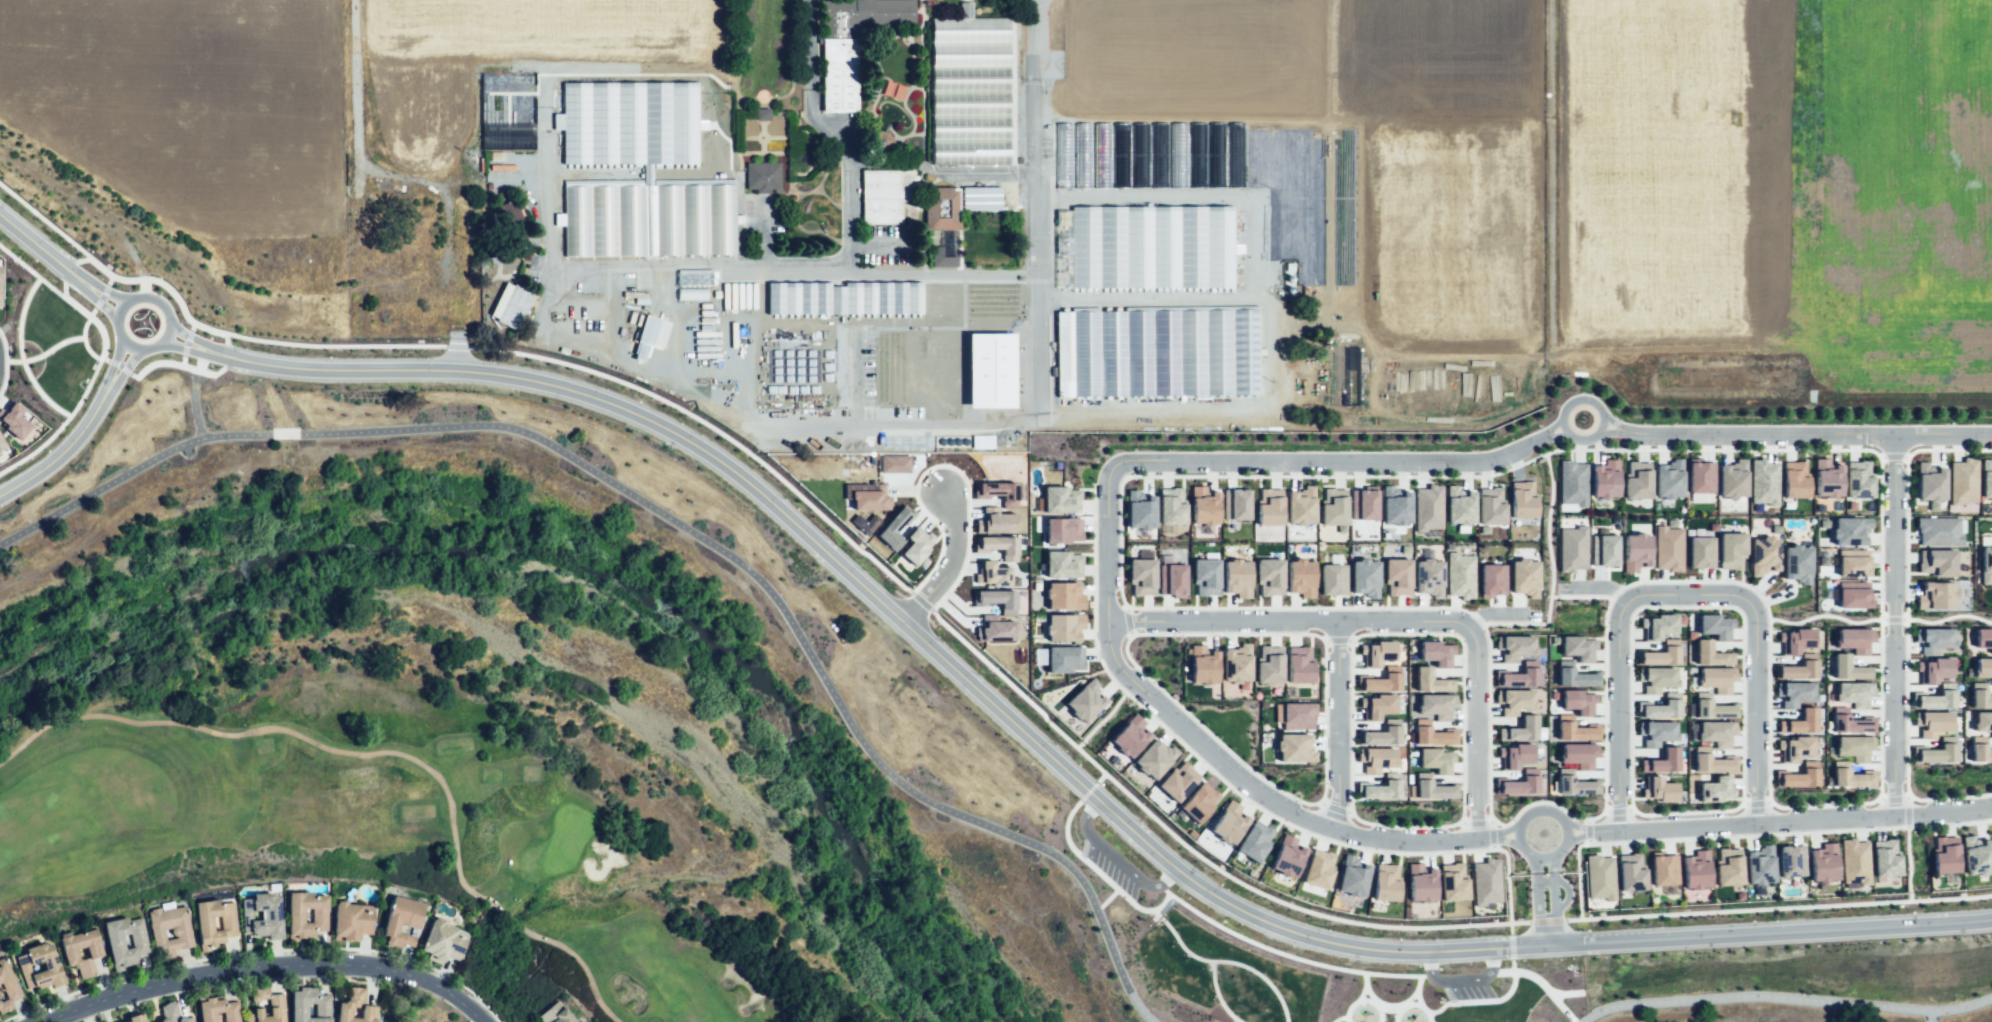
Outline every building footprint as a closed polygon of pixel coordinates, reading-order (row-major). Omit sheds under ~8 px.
[(933,21),(1012,20),(1014,166),(934,166),(933,21)] [(822,41),(859,41),(859,114),(821,114),(822,41)] [(757,123),(757,111),(770,111),(770,123),(757,123)] [(1189,187),(1203,187),(1202,122),(1188,123),(1189,187)] [(1169,187),(1185,187),(1186,123),(1170,123),(1169,187)] [(1221,187),(1222,157),(1209,156),(1208,187),(1221,187)] [(1108,187),(1108,168),(1103,168),(1103,158),(1093,158),(1094,187),(1108,187)] [(1151,187),(1163,187),(1162,160),(1150,160),(1151,187)] [(748,164),(780,164),(780,189),(770,189),(770,196),(757,196),(757,190),(747,190),(748,164)] [(915,172),(861,172),(861,226),(902,227),(902,202),(915,202),(915,172)] [(736,257),(565,257),(565,187),(735,186),(736,257)] [(925,187),(959,186),(960,229),(925,230),(925,187)] [(963,206),(963,187),(1002,187),(1002,206),(963,206)] [(498,204),(502,222),(519,218),(515,200),(498,204)] [(1232,206),(1071,207),(1071,288),(1232,287),(1232,252),(1240,252),(1240,244),(1232,245),(1232,206)] [(956,267),(957,257),(941,256),(941,249),(932,249),(931,266),(956,267)] [(407,267),(407,257),(420,256),(420,267),(407,267)] [(676,270),(677,285),(715,284),(714,269),(676,270)] [(491,319),(507,282),(534,294),(518,331),(491,319)] [(921,314),(921,282),(843,282),(843,286),(829,286),(829,282),(768,282),(768,314),(921,314)] [(1059,400),(1058,314),(1260,312),(1261,398),(1059,400)] [(636,360),(647,315),(671,324),(664,351),(660,349),(654,372),(643,368),(644,363),(636,360)] [(1013,333),(967,334),(968,408),(1013,407),(1013,333)] [(31,426),(19,415),(23,410),(11,399),(0,412),(0,422),(20,439),(31,426)] [(908,455),(909,472),(879,472),(879,455),(908,455)] [(1654,465),(1654,498),(1682,498),(1681,458),(1668,459),(1668,465),(1654,465)] [(1746,458),(1734,458),(1734,464),(1718,463),(1717,497),(1745,498),(1746,458)] [(1750,458),(1749,504),(1777,504),(1778,462),(1765,462),(1765,459),(1750,458)] [(1814,496),(1840,497),(1841,464),(1828,464),(1828,458),(1814,458),(1814,496)] [(1949,462),(1949,503),(1977,503),(1976,458),(1961,458),(1961,461),(1949,462)] [(1590,497),(1617,497),(1617,459),(1603,459),(1603,465),(1591,465),(1590,497)] [(1991,465),(1991,459),(1981,459),(1981,498),(1991,499),(1991,465)] [(1649,498),(1650,462),(1625,461),(1624,498),(1649,498)] [(1783,498),(1807,497),(1806,461),(1782,462),(1783,498)] [(1872,476),(1868,476),(1868,461),(1845,461),(1846,498),(1872,497),(1872,476)] [(1944,500),(1944,467),(1929,467),(1929,462),(1917,461),(1916,500),(1928,500),(1928,511),(1937,511),(1937,500),(1944,500)] [(1586,462),(1558,462),(1558,504),(1571,504),(1571,507),(1585,507),(1586,462)] [(1714,492),(1713,462),(1687,462),(1688,493),(1714,492)] [(889,495),(889,504),(888,504),(888,508),(852,508),(852,498),(843,498),(843,483),(869,483),(869,480),(875,479),(875,483),(883,483),(883,496),(889,495)] [(1509,517),(1534,518),(1534,482),(1510,481),(1509,517)] [(1001,507),(1001,494),(987,494),(987,498),(973,497),(972,489),(974,489),(974,482),(1015,482),(1016,507),(1001,507)] [(1441,485),(1426,484),(1426,488),(1414,488),(1413,530),(1441,530),(1441,485)] [(1190,523),(1217,524),(1218,491),(1205,491),(1205,486),(1191,485),(1190,523)] [(1313,485),(1300,485),(1300,491),(1286,491),(1286,524),(1314,523),(1313,485)] [(1382,524),(1410,523),(1409,491),(1396,491),(1396,485),(1381,485),(1382,524)] [(1445,524),(1473,524),(1474,491),(1457,490),(1457,485),(1446,485),(1445,524)] [(1043,488),(1043,513),(1079,512),(1079,487),(1043,488)] [(1503,524),(1502,487),(1477,488),(1478,524),(1503,524)] [(1158,488),(1159,524),(1184,524),(1183,488),(1158,488)] [(1346,489),(1320,488),(1320,525),(1345,525),(1346,489)] [(1223,520),(1248,519),(1248,489),(1222,489),(1223,520)] [(1281,525),(1281,489),(1257,489),(1257,525),(1281,525)] [(1350,490),(1350,520),(1376,519),(1376,489),(1350,490)] [(1154,495),(1139,495),(1139,490),(1126,490),(1127,529),(1154,528),(1154,495)] [(902,503),(908,508),(908,507),(914,513),(905,523),(903,521),(894,531),(903,540),(893,551),(874,534),(890,517),(889,517),(894,511),(895,512),(902,503)] [(872,512),(880,519),(865,536),(848,520),(855,513),(859,516),(863,512),(868,517),(872,512)] [(1045,518),(1045,543),(1081,542),(1081,517),(1045,518)] [(1870,517),(1832,518),(1832,545),(1865,545),(1864,530),(1870,530),(1870,517)] [(1917,545),(1963,545),(1962,517),(1917,518),(1917,545)] [(915,525),(925,533),(927,530),(934,537),(927,545),(929,547),(913,565),(899,553),(909,541),(904,536),(915,525)] [(1586,525),(1575,525),(1575,529),(1558,529),(1558,572),(1573,572),(1573,569),(1586,568),(1586,525)] [(1682,527),(1654,527),(1654,570),(1681,570),(1682,527)] [(1741,569),(1741,559),(1744,559),(1744,532),(1718,533),(1718,570),(1741,569)] [(1622,534),(1623,573),(1637,572),(1637,567),(1650,566),(1649,533),(1622,534)] [(1617,535),(1590,534),(1590,566),(1616,566),(1617,535)] [(1713,536),(1687,537),(1687,568),(1714,567),(1713,536)] [(1016,538),(981,537),(981,545),(992,545),(992,548),(1002,548),(1002,554),(1015,554),(1016,538)] [(1750,576),(1761,576),(1761,571),(1778,570),(1777,537),(1749,538),(1750,576)] [(1980,546),(1981,584),(1991,584),(1991,545),(1980,546)] [(1810,582),(1810,546),(1783,546),(1782,581),(1810,582)] [(1954,549),(1918,550),(1918,572),(1929,572),(1929,576),(1954,575),(1954,549)] [(1868,550),(1838,550),(1838,577),(1868,577),(1868,550)] [(1081,577),(1081,551),(1045,552),(1045,577),(1081,577)] [(1193,559),(1193,595),(1217,595),(1218,553),(1203,552),(1203,559),(1193,559)] [(1473,554),(1446,553),(1446,595),(1458,595),(1458,599),(1473,599),(1473,554)] [(1184,564),(1173,564),(1173,555),(1159,555),(1159,594),(1171,594),(1171,598),(1185,598),(1184,564)] [(1129,596),(1154,596),(1154,559),(1129,558),(1129,596)] [(1282,558),(1256,559),(1257,595),(1282,595),(1282,558)] [(1409,558),(1384,559),(1384,595),(1409,595),(1409,558)] [(1440,559),(1413,560),(1414,596),(1442,595),(1440,559)] [(977,560),(993,560),(993,567),(1008,567),(1008,585),(985,585),(985,582),(974,582),(973,573),(977,573),(977,560)] [(1249,560),(1223,560),(1222,592),(1235,592),(1235,598),(1249,598),(1249,560)] [(1314,560),(1287,560),(1286,592),(1299,593),(1299,598),(1313,598),(1314,560)] [(1378,560),(1350,560),(1350,592),(1363,592),(1363,598),(1377,598),(1378,560)] [(1537,560),(1509,560),(1509,595),(1537,595),(1537,560)] [(1320,595),(1346,594),(1345,563),(1319,564),(1320,595)] [(1505,596),(1505,564),(1479,564),(1479,596),(1505,596)] [(1045,582),(1046,609),(1084,608),(1084,594),(1078,594),(1078,581),(1045,582)] [(1868,582),(1838,581),(1837,608),(1867,608),(1868,582)] [(1953,609),(1954,582),(1922,582),(1921,594),(1916,594),(1916,609),(1953,609)] [(977,602),(999,602),(999,609),(1014,609),(1014,591),(977,591),(977,602)] [(980,613),(996,613),(996,620),(1013,620),(1014,629),(1012,629),(1012,639),(976,640),(976,635),(975,635),(974,626),(980,626),(980,613)] [(1078,641),(1078,629),(1084,629),(1084,614),(1045,614),(1046,641),(1078,641)] [(1675,615),(1641,616),(1642,641),(1659,640),(1659,634),(1675,633),(1675,615)] [(1713,634),(1713,640),(1729,640),(1729,627),(1733,627),(1733,616),(1698,615),(1697,633),(1713,634)] [(1868,655),(1868,642),(1873,642),(1874,629),(1836,628),(1836,647),(1852,647),(1852,654),(1868,655)] [(1936,654),(1936,648),(1952,647),(1952,628),(1914,629),(1915,642),(1919,642),(1920,655),(1936,654)] [(1974,646),(1990,647),(1990,654),(1991,654),(1991,629),(1974,629),(1974,646)] [(1779,654),(1797,655),(1797,647),(1813,647),(1813,630),(1780,630),(1779,654)] [(1533,636),(1495,635),(1495,650),(1501,650),(1501,662),(1516,663),(1517,655),(1533,655),(1533,636)] [(1561,655),(1576,655),(1576,662),(1589,662),(1589,651),(1596,650),(1596,638),(1580,638),(1580,636),(1560,636),(1561,655)] [(1678,664),(1678,638),(1663,638),(1663,651),(1636,651),(1636,664),(1678,664)] [(1710,639),(1696,638),(1695,664),(1733,665),(1734,653),(1710,652),(1710,639)] [(1378,667),(1378,660),(1394,659),(1394,641),(1374,641),(1374,644),(1359,645),(1359,654),(1362,654),(1362,667),(1378,667)] [(1249,642),(1237,643),(1237,648),(1222,649),(1222,681),(1250,681),(1249,642)] [(1450,666),(1450,653),(1454,653),(1453,642),(1419,642),(1419,660),(1434,660),(1434,666),(1450,666)] [(1217,651),(1204,650),(1204,645),(1190,644),(1190,683),(1217,683),(1217,651)] [(1047,672),(1083,671),(1083,646),(1047,646),(1047,672)] [(1282,646),(1259,646),(1259,657),(1256,657),(1255,682),(1281,683),(1282,646)] [(1309,646),(1287,647),(1287,683),(1313,683),(1312,661),(1309,661),(1309,646)] [(1816,653),(1800,653),(1800,666),(1773,665),(1773,678),(1815,679),(1816,653)] [(1848,653),(1833,653),(1833,678),(1871,679),(1871,667),(1848,666),(1848,653)] [(1935,684),(1935,677),(1951,677),(1950,657),(1931,658),(1931,661),(1917,661),(1918,684),(1935,684)] [(1991,684),(1991,657),(1974,658),(1974,677),(1990,677),(1990,684),(1991,684)] [(1495,686),(1537,685),(1536,660),(1522,660),(1522,672),(1494,673),(1495,686)] [(1357,691),(1399,691),(1399,665),(1384,665),(1384,677),(1357,677),(1357,691)] [(1431,679),(1430,665),(1414,666),(1415,691),(1454,690),(1453,679),(1431,679)] [(1595,685),(1595,673),(1572,673),(1572,666),(1557,666),(1557,686),(1595,685)] [(1675,667),(1637,668),(1637,681),(1643,681),(1643,694),(1659,693),(1659,687),(1675,687),(1675,667)] [(1714,687),(1714,694),(1730,694),(1730,681),(1736,681),(1736,668),(1698,667),(1698,687),(1714,687)] [(1064,702),(1082,722),(1106,701),(1095,689),(1099,686),(1091,677),(1064,702)] [(1813,681),(1775,682),(1775,696),(1781,696),(1781,708),(1797,708),(1797,702),(1813,701),(1813,681)] [(1868,708),(1868,697),(1874,697),(1874,682),(1836,682),(1835,701),(1852,701),(1852,708),(1868,708)] [(1986,695),(1986,682),(1970,682),(1971,708),(1991,708),(1991,695),(1986,695)] [(1533,689),(1495,690),(1495,703),(1500,703),(1500,716),(1517,715),(1517,709),(1534,709),(1533,689)] [(1576,716),(1592,716),(1592,702),(1595,702),(1595,691),(1561,690),(1561,709),(1576,709),(1576,716)] [(1636,718),(1679,717),(1679,692),(1663,692),(1664,703),(1636,703),(1636,718)] [(1695,718),(1736,717),(1736,705),(1709,705),(1709,692),(1695,692),(1695,718)] [(1394,694),(1374,694),(1374,698),(1359,698),(1359,707),(1363,707),(1363,720),(1379,721),(1379,713),(1394,713),(1394,694)] [(1456,694),(1418,694),(1418,713),(1434,713),(1434,720),(1450,720),(1450,707),(1456,707),(1456,694)] [(1312,729),(1312,703),(1274,703),(1274,722),(1282,722),(1282,729),(1312,729)] [(1875,732),(1874,719),(1847,720),(1847,706),(1832,707),(1833,732),(1875,732)] [(1816,732),(1816,707),(1800,707),(1800,720),(1778,720),(1778,732),(1816,732)] [(1951,711),(1913,712),(1913,726),(1919,726),(1919,738),(1935,737),(1935,731),(1951,731),(1951,711)] [(1973,712),(1973,732),(1989,731),(1990,738),(1991,738),(1991,711),(1973,712)] [(1141,727),(1145,722),(1134,713),(1108,741),(1129,759),(1150,735),(1141,727)] [(1536,714),(1520,714),(1521,727),(1498,728),(1498,740),(1536,739),(1536,714)] [(1599,740),(1599,727),(1572,727),(1572,714),(1557,714),(1557,740),(1599,740)] [(1399,718),(1383,719),(1383,731),(1357,731),(1358,744),(1399,744),(1399,718)] [(1414,744),(1451,744),(1452,732),(1429,731),(1429,719),(1414,718),(1414,744)] [(1659,740),(1675,741),(1675,722),(1637,721),(1637,735),(1643,735),(1643,747),(1659,747),(1659,740)] [(1730,747),(1730,735),(1736,735),(1736,721),(1697,722),(1697,740),(1714,740),(1714,747),(1730,747)] [(1310,734),(1276,734),(1277,762),(1316,762),(1316,751),(1310,751),(1310,734)] [(1813,736),(1792,736),(1792,740),(1777,740),(1777,749),(1781,749),(1781,762),(1797,763),(1797,755),(1812,755),(1813,736)] [(1852,762),(1867,762),(1867,749),(1874,749),(1874,736),(1835,736),(1835,755),(1852,755),(1852,762)] [(1955,736),(1940,736),(1940,748),(1912,748),(1912,762),(1955,761),(1955,736)] [(1971,762),(1991,762),(1991,749),(1985,749),(1985,736),(1970,736),(1971,762)] [(1178,752),(1169,744),(1165,748),(1154,738),(1129,765),(1149,783),(1178,752)] [(1560,763),(1576,763),(1576,769),(1592,769),(1592,757),(1598,757),(1598,744),(1561,743),(1560,763)] [(1532,745),(1497,745),(1497,758),(1501,758),(1501,770),(1517,770),(1517,762),(1532,763),(1532,745)] [(1677,771),(1677,747),(1663,746),(1663,760),(1640,759),(1640,771),(1677,771)] [(1709,759),(1708,746),(1693,746),(1694,772),(1731,771),(1731,758),(1709,759)] [(1395,748),(1357,748),(1357,762),(1363,762),(1363,774),(1378,774),(1379,767),(1394,767),(1395,748)] [(1434,767),(1434,774),(1450,774),(1450,762),(1454,762),(1454,751),(1438,751),(1438,748),(1418,748),(1418,767),(1434,767)] [(1774,786),(1817,786),(1817,760),(1802,761),(1802,773),(1782,774),(1782,770),(1774,770),(1774,786)] [(1833,786),(1874,786),(1874,772),(1848,772),(1847,760),(1832,761),(1833,786)] [(1156,785),(1175,804),(1200,777),(1183,761),(1174,770),(1172,768),(1156,785)] [(1537,768),(1522,768),(1522,780),(1494,780),(1494,794),(1537,794),(1537,768)] [(1596,793),(1596,780),(1573,781),(1572,768),(1557,768),(1558,794),(1596,793)] [(1431,773),(1416,772),(1415,798),(1454,799),(1454,786),(1430,785),(1431,773)] [(1399,798),(1398,773),(1383,773),(1384,786),(1371,786),(1371,782),(1356,782),(1357,799),(1399,798)] [(1676,800),(1676,782),(1661,782),(1661,775),(1645,775),(1644,789),(1641,789),(1641,800),(1676,800)] [(1700,799),(1734,800),(1734,788),(1726,788),(1727,775),(1714,775),(1714,782),(1700,782),(1700,799)] [(1178,807),(1196,824),(1221,797),(1202,780),(1178,807)] [(1241,806),(1227,799),(1209,833),(1232,845),(1247,817),(1238,812),(1241,806)] [(1274,831),(1252,819),(1235,851),(1257,863),(1274,831)] [(1296,839),(1282,834),(1269,869),(1294,878),(1305,848),(1294,844),(1296,839)] [(1931,851),(1932,873),(1957,872),(1956,836),(1934,837),(1934,851),(1931,851)] [(1962,838),(1964,873),(1991,872),(1990,837),(1962,838)] [(1840,839),(1842,884),(1869,883),(1867,841),(1855,842),(1855,838),(1840,839)] [(1872,840),(1873,876),(1898,875),(1897,839),(1872,840)] [(1820,843),(1820,849),(1809,849),(1810,881),(1836,881),(1835,842),(1820,843)] [(1745,883),(1753,883),(1753,885),(1773,884),(1772,844),(1758,845),(1758,851),(1744,851),(1745,883)] [(1805,876),(1804,845),(1777,846),(1778,877),(1805,876)] [(1325,889),(1335,854),(1311,847),(1301,882),(1325,889)] [(1716,885),(1741,885),(1740,848),(1715,849),(1716,885)] [(1708,849),(1693,850),(1693,856),(1681,857),(1682,888),(1709,887),(1708,849)] [(1617,854),(1618,890),(1644,889),(1642,853),(1617,854)] [(1651,885),(1677,885),(1676,853),(1650,854),(1651,885)] [(1356,863),(1357,856),(1341,854),(1337,893),(1364,896),(1368,864),(1356,863)] [(1613,855),(1585,856),(1586,900),(1614,899),(1613,855)] [(1500,903),(1498,858),(1484,858),(1484,862),(1471,863),(1473,904),(1500,903)] [(1397,901),(1398,864),(1374,863),(1372,900),(1397,901)] [(1434,868),(1422,868),(1422,863),(1407,863),(1408,901),(1435,901),(1434,868)] [(1440,900),(1465,899),(1464,863),(1439,864),(1440,900)] [(329,931),(329,897),(317,897),(317,892),(292,891),(291,939),(304,939),(304,934),(314,935),(314,924),(306,924),(306,906),(313,906),(313,915),(318,915),(318,930),(329,931)] [(243,899),(259,899),(258,893),(275,893),(275,898),(284,898),(285,937),(258,938),(257,922),(274,921),(274,912),(251,912),(251,932),(244,933),(243,899)] [(427,904),(395,896),(384,939),(414,947),(417,938),(399,933),(401,926),(420,931),(427,904)] [(238,935),(234,903),(221,905),(220,899),(196,902),(202,953),(212,952),(211,948),(219,947),(219,944),(228,943),(227,936),(238,935)] [(374,913),(361,912),(361,906),(350,905),(350,901),(336,901),(335,941),(360,942),(361,933),(373,934),(374,913)] [(150,913),(158,960),(175,958),(174,951),(194,948),(188,908),(164,912),(164,907),(150,910),(150,913)] [(142,918),(130,920),(129,916),(106,921),(116,967),(139,962),(137,954),(149,952),(142,918)] [(426,950),(439,916),(448,919),(446,923),(459,928),(456,937),(466,941),(459,960),(446,955),(443,962),(429,957),(431,951),(426,950)] [(62,939),(97,929),(104,956),(92,959),(96,974),(81,978),(78,966),(70,969),(62,939)] [(17,955),(53,944),(66,986),(53,990),(51,984),(28,992),(17,955)] [(2,992),(5,998),(0,1000),(0,1008),(24,997),(8,963),(0,967),(0,993),(2,992)] [(246,1021),(285,1021),(284,994),(270,994),(270,987),(255,988),(256,1001),(268,1001),(269,1016),(264,1016),(264,1009),(252,1009),(253,1015),(246,1015),(246,1021)] [(339,1021),(375,1021),(376,1006),(365,1006),(366,988),(349,987),(349,1003),(340,1003),(339,1021)] [(332,1018),(332,1021),(293,1021),(294,993),(301,993),(301,988),(318,988),(318,995),(330,995),(330,1011),(315,1011),(315,1004),(310,1004),(310,1018),(332,1018)] [(203,1021),(241,1021),(239,1000),(226,1002),(225,1000),(216,1000),(216,996),(206,997),(206,1002),(201,1003),(203,1021)] [(193,1017),(194,1021),(162,1021),(158,1006),(178,1002),(182,1020),(193,1017)] [(560,1003),(579,1021),(545,1021),(543,1020),(560,1003)] [(142,1014),(145,1021),(128,1021),(131,1021),(130,1017),(142,1014)]
